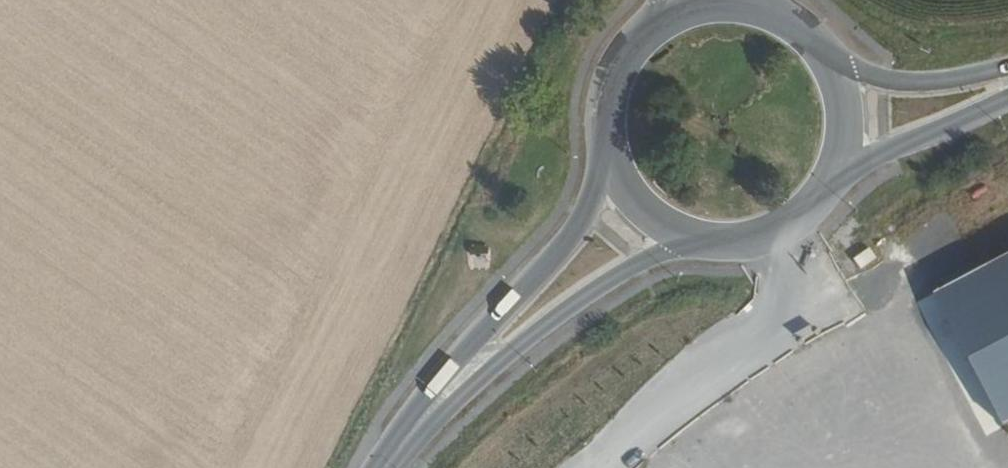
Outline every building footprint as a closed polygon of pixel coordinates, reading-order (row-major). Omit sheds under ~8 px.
[(935,288),(1005,419),(1007,417),(1007,250),(935,288)]
